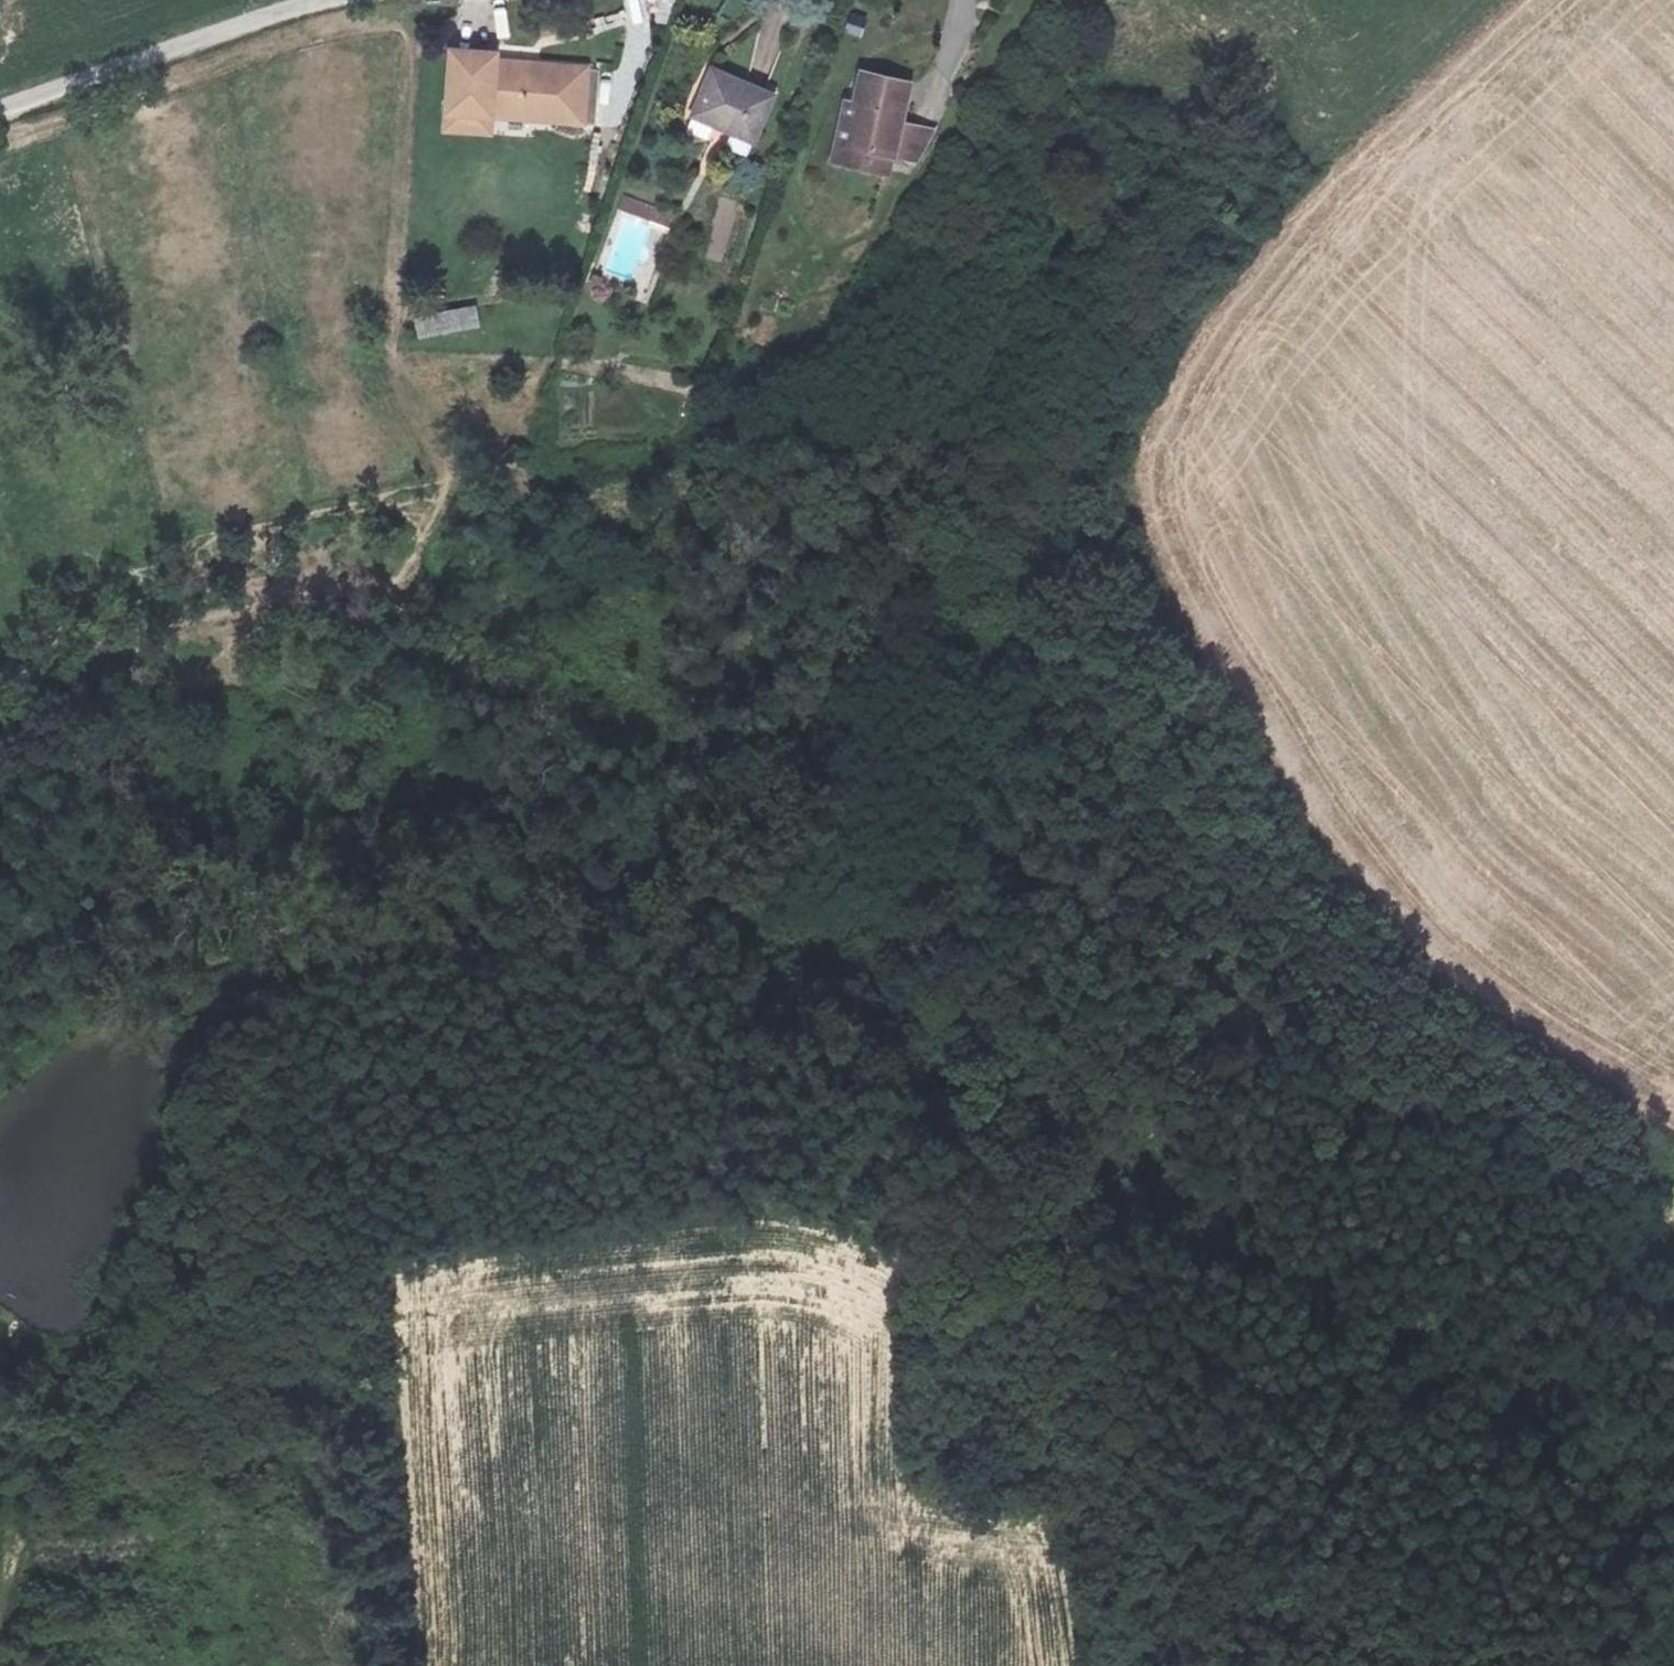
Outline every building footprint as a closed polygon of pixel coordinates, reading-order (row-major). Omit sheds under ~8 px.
[(491,54),(448,49),(440,123),(484,128),(485,115),(576,124),(581,72),(490,63),(491,54)] [(773,95),(705,70),(688,113),(755,140),(773,95)] [(831,150),(884,165),(897,115),(883,111),(888,92),(848,82),(831,150)] [(625,197),(620,209),(669,226),(674,213),(625,197)] [(419,338),(482,327),(478,304),(415,315),(419,338)]
